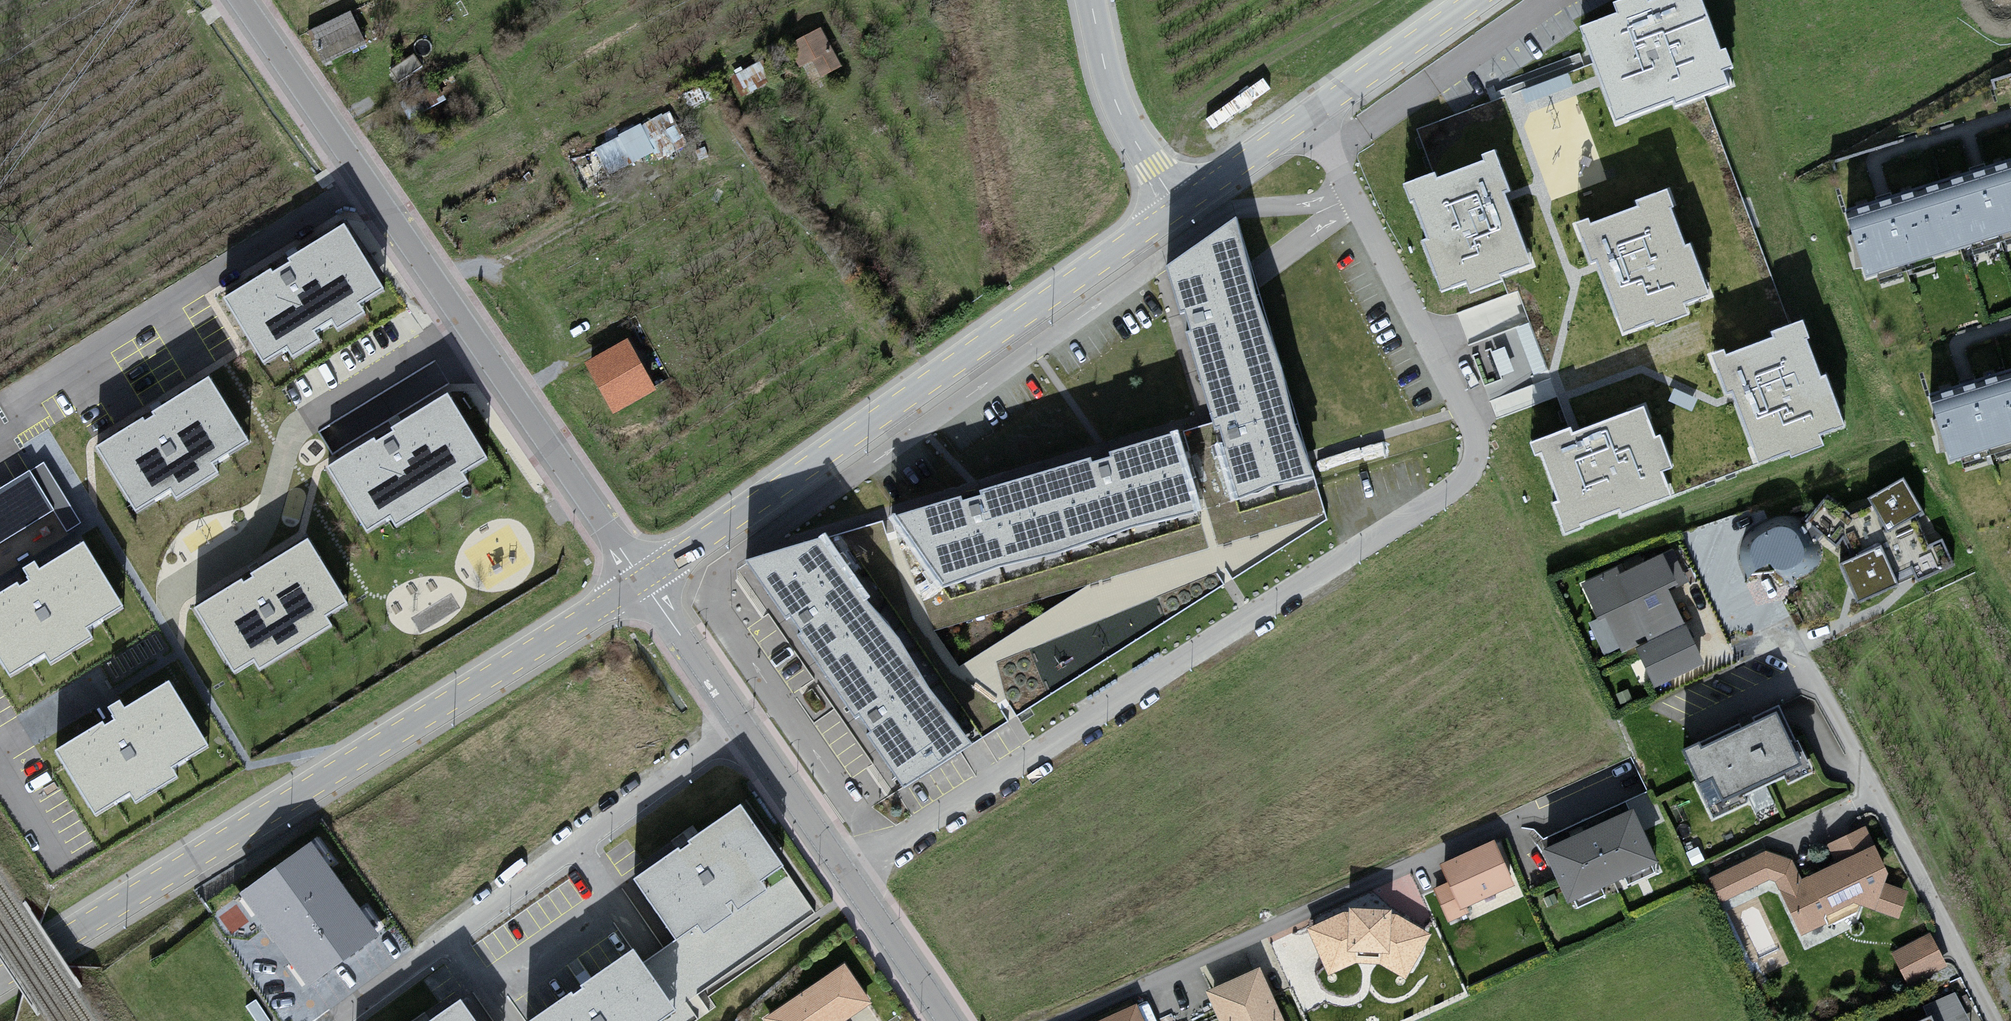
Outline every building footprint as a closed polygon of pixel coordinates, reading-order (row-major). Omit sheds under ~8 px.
[(1733,85),(1728,71),(1734,69),(1726,50),(1720,51),(1702,0),(1653,0),(1648,2),(1647,0),(1624,0),(1612,4),(1615,14),(1577,28),(1598,81),(1614,124),(1670,103),(1672,109),(1733,85)] [(350,14),(310,33),(324,61),(364,42),(350,14)] [(843,67),(823,28),(791,45),(803,68),(815,61),(824,77),(843,67)] [(773,82),(762,61),(734,76),(744,96),(773,82)] [(1526,93),(1573,90),(1572,71),(1525,74),(1526,93)] [(444,99),(437,85),(402,103),(409,117),(444,99)] [(656,146),(644,120),(596,142),(608,168),(656,146)] [(1464,296),(1500,283),(1499,277),(1532,265),(1507,198),(1506,193),(1510,192),(1495,150),(1477,157),(1479,162),(1435,178),(1434,174),(1398,187),(1404,205),(1407,204),(1421,242),(1416,243),(1435,293),(1459,284),(1464,296)] [(1840,211),(1859,278),(2010,235),(2010,163),(1976,173),(1885,199),(1840,211)] [(1650,328),(1688,313),(1686,307),(1712,297),(1692,243),(1686,245),(1672,209),(1674,208),(1667,189),(1634,202),(1635,205),(1589,223),(1587,217),(1572,223),(1587,264),(1591,262),(1594,267),(1619,333),(1648,322),(1650,328)] [(1227,223),(1157,271),(1228,501),(1305,478),(1227,223)] [(277,270),(226,301),(266,366),(291,351),(296,360),(325,343),(320,335),(335,326),(340,334),(369,316),(364,307),(386,294),(346,228),(292,261),(294,264),(279,273),(277,270)] [(1786,458),(1824,444),(1822,438),(1848,428),(1828,374),(1821,376),(1807,339),(1810,339),(1803,320),(1769,332),(1771,336),(1725,353),(1723,348),(1707,354),(1723,394),(1727,393),(1730,399),(1754,464),(1784,452),(1786,458)] [(628,344),(585,367),(609,412),(652,389),(628,344)] [(1925,396),(1944,461),(2010,441),(2010,370),(1967,383),(1925,396)] [(149,419),(98,450),(138,514),(174,492),(179,500),(221,474),(216,467),(252,444),(211,379),(156,414),(158,418),(151,423),(149,419)] [(377,437),(327,467),(367,531),(390,517),(395,526),(469,481),(464,472),(488,457),(449,393),(392,428),(394,431),(379,440),(377,437)] [(1674,467),(1662,435),(1656,437),(1644,405),(1574,431),(1571,432),(1569,428),(1528,442),(1533,454),(1539,452),(1556,501),(1551,503),(1563,533),(1582,527),(1581,524),(1619,510),(1621,514),(1671,496),(1662,471),(1674,467)] [(1164,437),(883,521),(932,591),(1187,515),(1164,437)] [(0,487),(0,542),(53,510),(28,470),(0,487)] [(1889,525),(1924,506),(1904,470),(1870,488),(1889,525)] [(1741,562),(1748,578),(1772,570),(1785,582),(1802,577),(1817,569),(1823,557),(1814,535),(1799,520),(1786,517),(1775,518),(1753,529),(1744,538),(1740,549),(1741,562)] [(1842,555),(1859,593),(1898,576),(1881,538),(1842,555)] [(0,592),(0,669),(10,685),(45,664),(50,673),(101,642),(95,633),(130,612),(87,540),(44,566),(39,557),(19,569),(24,578),(0,592)] [(247,578),(196,610),(236,674),(255,663),(260,671),(334,626),(330,619),(351,606),(310,540),(254,575),(257,579),(250,583),(247,578)] [(810,543),(735,567),(890,790),(952,747),(810,543)] [(1629,565),(1583,584),(1599,621),(1588,626),(1604,663),(1689,626),(1674,592),(1686,587),(1672,556),(1632,573),(1629,565)] [(54,751),(99,822),(130,803),(136,813),(187,781),(181,772),(215,750),(171,680),(132,705),(125,695),(104,708),(109,716),(54,751)] [(1704,745),(1689,752),(1704,786),(1719,779),(1730,804),(1806,770),(1783,718),(1707,752),(1704,745)] [(680,942),(795,869),(750,805),(636,881),(678,938),(680,942)] [(1639,813),(1550,852),(1573,905),(1662,867),(1639,813)] [(1768,855),(1711,882),(1721,906),(1769,883),(1775,886),(1803,939),(1863,909),(1900,922),(1910,895),(1887,887),(1891,877),(1867,830),(1828,848),(1836,868),(1802,884),(1791,862),(1768,855)] [(311,843),(240,893),(307,986),(378,935),(311,843)] [(1498,844),(1442,867),(1450,885),(1434,891),(1448,925),(1470,916),(1467,910),(1517,889),(1498,844)] [(678,938),(652,956),(699,1019),(718,1006),(707,991),(824,915),(795,869),(680,942),(678,938)] [(1354,910),(1309,931),(1330,980),(1356,966),(1380,966),(1409,983),(1434,937),(1394,912),(1354,910)] [(1930,937),(1891,957),(1908,990),(1947,970),(1930,937)] [(699,1019),(652,956),(644,945),(533,1020),(697,1020),(699,1019)] [(767,1020),(853,1020),(873,1007),(845,968),(767,1020)] [(1207,995),(1218,1020),(1283,1020),(1261,971),(1207,995)] [(473,996),(436,1020),(491,1020),(473,996)] [(1956,996),(1925,1010),(1930,1020),(1967,1020),(1956,996)] [(1108,1020),(1144,1020),(1138,1008),(1108,1020)]
